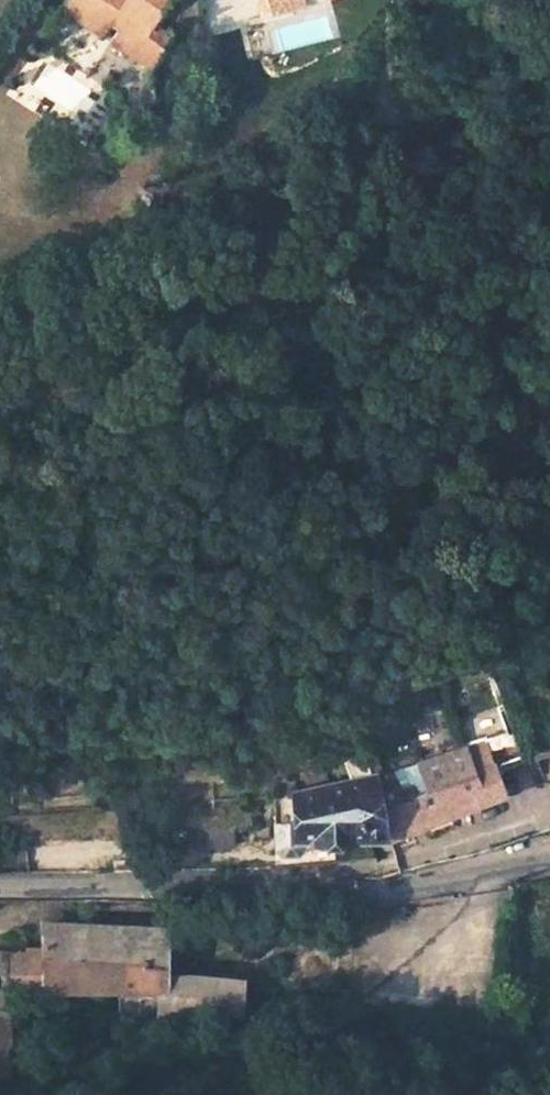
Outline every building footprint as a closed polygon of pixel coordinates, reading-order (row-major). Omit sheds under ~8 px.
[(171,1),(172,0),(67,0),(59,13),(102,39),(115,18),(124,23),(119,32),(122,34),(124,35),(135,42),(129,55),(116,47),(118,67),(114,74),(120,78),(124,104),(156,105),(153,67),(172,39),(154,28),(171,1)] [(263,15),(302,5),(301,0),(259,0),(263,15)] [(135,42),(124,35),(122,34),(116,47),(129,55),(135,42)] [(57,58),(89,76),(102,58),(70,38),(57,58)] [(367,777),(378,840),(379,840),(381,845),(504,796),(494,768),(471,775),(460,748),(416,762),(424,789),(407,794),(404,785),(391,789),(385,771),(367,777)] [(276,840),(378,840),(367,777),(337,788),(276,795),(276,840)] [(9,1020),(9,994),(40,994),(52,994),(76,994),(102,995),(124,995),(147,995),(147,1019),(163,1019),(241,1019),(242,979),(190,978),(160,978),(160,929),(42,928),(42,959),(7,958),(0,958),(0,1020),(9,1020)] [(253,990),(253,1016),(275,1016),(274,990),(253,990)]
